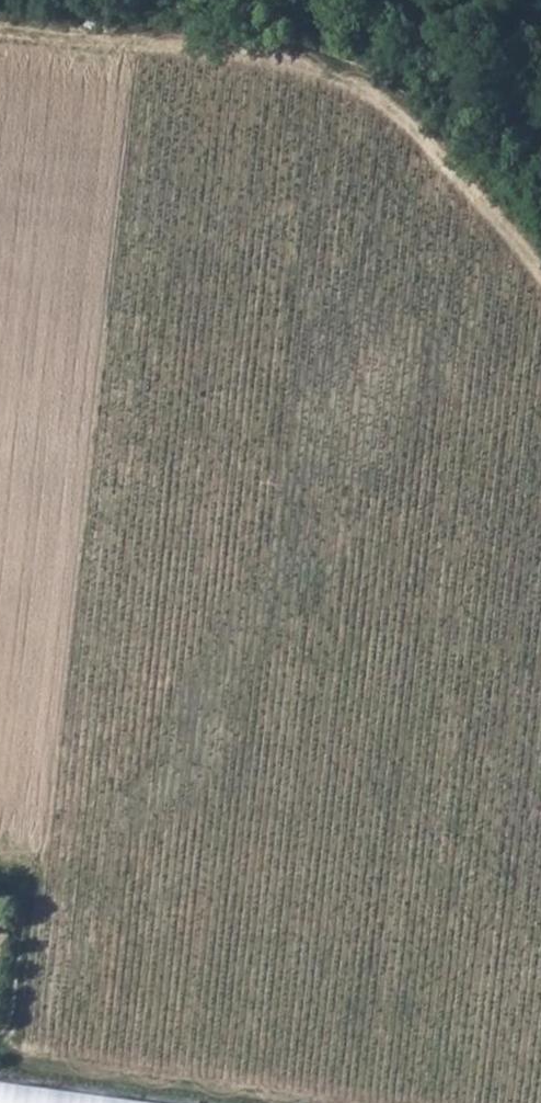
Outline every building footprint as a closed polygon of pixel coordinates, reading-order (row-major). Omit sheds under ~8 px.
[(0,1081),(0,1102),(183,1102),(0,1081)]
